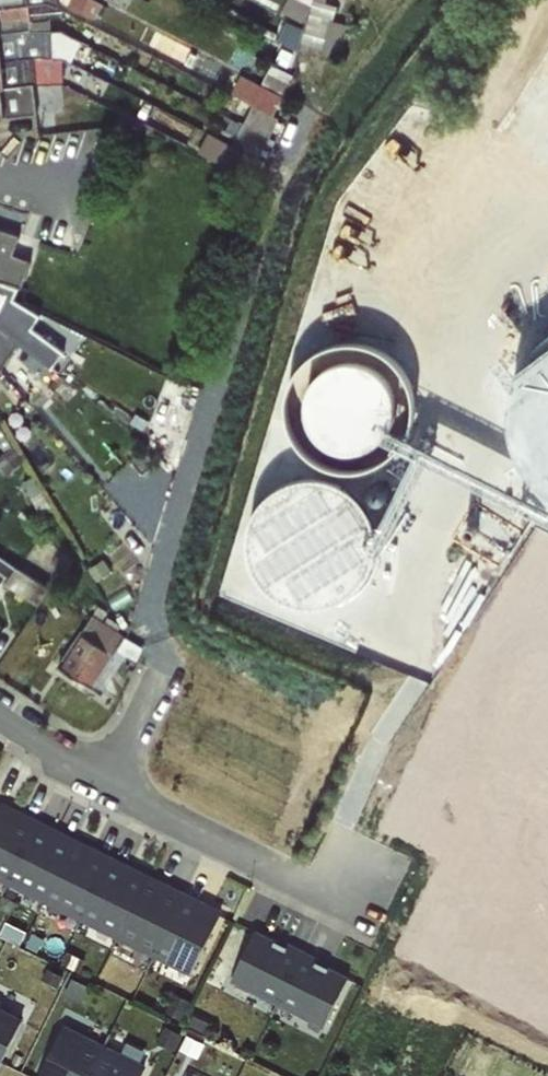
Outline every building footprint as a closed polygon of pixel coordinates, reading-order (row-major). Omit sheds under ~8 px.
[(57,6),(57,0),(0,0),(0,11),(57,6)] [(353,22),(336,17),(338,10),(317,4),(307,38),(345,50),(353,22)] [(0,11),(0,35),(52,30),(50,21),(59,18),(57,6),(0,11)] [(0,35),(0,62),(9,61),(63,62),(69,65),(81,42),(62,31),(52,30),(0,35)] [(0,62),(0,88),(35,85),(63,83),(63,62),(9,61),(0,62)] [(276,63),(268,82),(246,72),(237,92),(279,110),(296,72),(276,63)] [(0,88),(0,119),(36,115),(35,85),(0,88)] [(239,142),(212,130),(203,150),(253,173),(272,130),(249,120),(239,142)] [(16,289),(20,290),(31,261),(13,255),(25,215),(0,205),(0,283),(16,289)] [(0,283),(0,320),(6,325),(12,310),(54,333),(51,342),(71,353),(81,335),(14,299),(13,297),(16,289),(0,283)] [(1,371),(15,351),(0,338),(0,370),(1,371)] [(65,667),(99,686),(131,628),(97,609),(65,667)] [(230,904),(3,801),(0,808),(0,879),(200,970),(230,904)] [(331,1024),(355,970),(260,928),(236,981),(331,1024)] [(5,1068),(31,1012),(0,997),(0,1066),(5,1068)] [(152,1058),(63,1025),(45,1075),(145,1075),(152,1058)]
